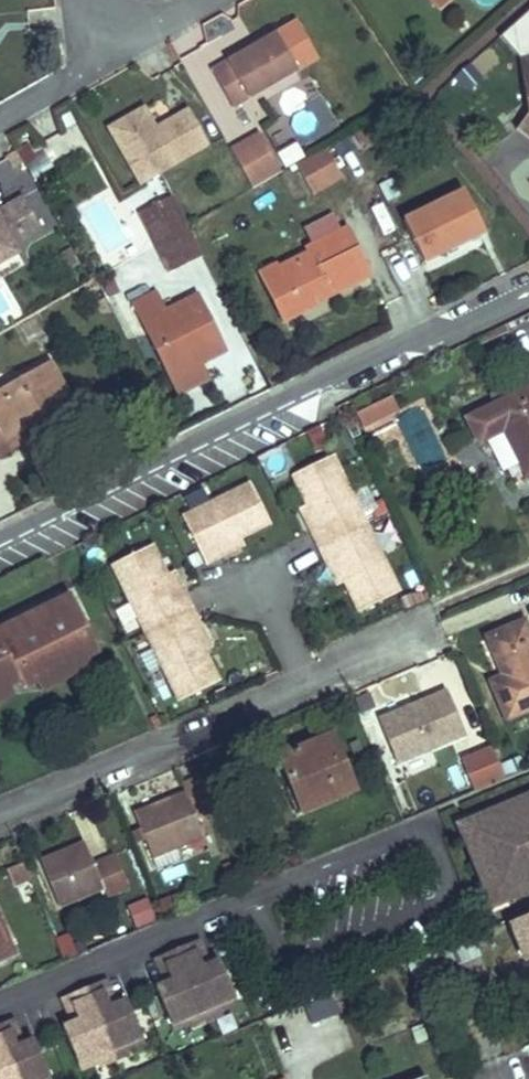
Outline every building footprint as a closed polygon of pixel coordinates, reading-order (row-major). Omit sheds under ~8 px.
[(430,0),(438,8),(447,0),(431,0),(430,0)] [(514,24),(519,58),(523,87),(528,91),(528,10),(514,24)] [(499,37),(519,58),(514,24),(499,37)] [(282,35),(214,71),(233,106),(301,70),(282,35)] [(481,77),(470,65),(456,78),(467,90),(481,77)] [(109,127),(139,179),(206,140),(187,107),(155,125),(145,107),(109,127)] [(527,113),(516,129),(528,139),(528,111),(527,113)] [(253,188),(281,172),(260,134),(231,150),(253,188)] [(325,148),(296,165),(313,194),(342,177),(325,148)] [(379,185),(387,202),(401,195),(392,178),(379,185)] [(446,249),(460,242),(461,244),(484,232),(464,191),(403,221),(423,262),(447,251),(446,249)] [(173,196),(152,207),(160,223),(146,230),(154,245),(187,225),(173,196)] [(18,253),(13,245),(41,230),(23,197),(0,210),(0,263),(18,253)] [(138,214),(146,230),(160,223),(152,207),(138,214)] [(311,244),(340,230),(333,216),(305,231),(311,244)] [(202,256),(187,225),(154,245),(168,273),(202,256)] [(326,289),(330,296),(370,276),(345,227),(340,230),(311,244),(305,247),(308,254),(277,269),(279,274),(264,282),(284,322),(316,305),(315,303),(312,296),(326,289)] [(277,269),(274,263),(258,271),(264,282),(279,274),(277,269)] [(315,303),(330,296),(326,289),(312,296),(315,303)] [(224,350),(197,296),(165,313),(155,294),(134,305),(170,377),(200,362),(224,350)] [(3,434),(31,418),(34,424),(72,403),(50,361),(0,389),(0,428),(3,434)] [(200,362),(170,377),(178,394),(208,379),(200,362)] [(466,419),(478,443),(503,431),(528,477),(528,387),(466,419)] [(494,404),(510,396),(506,389),(490,397),(494,404)] [(391,396),(365,409),(371,421),(397,409),(391,396)] [(365,409),(356,413),(362,426),(371,421),(365,409)] [(31,418),(3,434),(0,428),(0,454),(39,433),(34,424),(31,418)] [(310,530),(318,547),(366,524),(332,456),(292,475),(317,526),(310,530)] [(219,549),(241,538),(270,524),(250,483),(182,517),(205,564),(222,556),(219,549)] [(384,561),(402,554),(373,485),(356,492),(384,561)] [(317,526),(307,505),(300,508),(310,530),(317,526)] [(366,524),(318,547),(327,564),(334,560),(359,612),(399,592),(366,524)] [(241,538),(219,549),(222,556),(244,545),(241,538)] [(152,545),(112,565),(145,633),(192,610),(184,593),(177,597),(152,545)] [(334,560),(327,564),(337,585),(344,582),(334,560)] [(173,571),(166,575),(177,597),(184,593),(173,571)] [(70,595),(65,598),(79,627),(85,625),(70,595)] [(2,628),(16,656),(10,659),(6,651),(0,654),(0,685),(5,682),(8,687),(21,680),(24,688),(37,682),(36,680),(85,657),(85,658),(98,652),(85,625),(79,627),(65,598),(2,628)] [(218,682),(193,630),(200,627),(192,610),(145,633),(178,701),(218,682)] [(523,621),(487,637),(501,670),(504,669),(507,675),(504,676),(491,682),(506,719),(528,709),(528,635),(523,621)] [(211,648),(200,627),(193,630),(204,652),(211,648)] [(2,628),(0,629),(0,654),(6,651),(10,659),(16,656),(2,628)] [(61,668),(67,682),(91,670),(85,658),(85,657),(61,668)] [(37,682),(43,693),(67,682),(61,668),(36,680),(37,682)] [(12,696),(5,682),(0,685),(0,701),(12,696)] [(447,691),(379,719),(397,763),(465,734),(447,691)] [(331,735),(279,757),(284,769),(301,761),(306,775),(289,782),(299,806),(333,792),(336,798),(354,791),(331,735)] [(358,742),(349,745),(354,759),(363,755),(358,742)] [(474,790),(504,778),(492,748),(461,760),(474,790)] [(441,766),(452,793),(466,787),(456,760),(441,766)] [(301,761),(284,769),(289,782),(306,775),(301,761)] [(186,793),(134,814),(140,829),(145,840),(151,857),(174,848),(203,836),(195,818),(213,811),(200,778),(182,785),(186,793)] [(333,792),(299,806),(302,812),(336,798),(333,792)] [(403,816),(413,813),(406,795),(396,799),(403,816)] [(528,805),(524,798),(472,820),(479,837),(468,842),(469,851),(473,868),(482,883),(489,890),(499,885),(506,902),(528,892),(528,804),(528,805)] [(472,820),(456,827),(473,868),(469,851),(468,842),(479,837),(472,820)] [(145,840),(140,829),(131,832),(136,844),(145,840)] [(84,843),(40,861),(59,907),(103,889),(107,899),(132,889),(117,852),(92,862),(84,843)] [(174,848),(151,857),(156,870),(180,860),(174,848)] [(23,863),(12,867),(20,885),(30,881),(23,863)] [(15,887),(20,885),(12,867),(7,870),(15,887)] [(473,868),(490,909),(506,902),(499,885),(489,890),(482,883),(473,868)] [(145,896),(123,904),(132,928),(154,920),(145,896)] [(525,959),(528,957),(528,918),(511,925),(525,959)] [(0,921),(0,960),(14,954),(0,921)] [(207,962),(196,937),(190,939),(201,965),(207,962)] [(473,937),(407,964),(415,983),(481,957),(473,937)] [(235,1000),(217,958),(207,962),(201,965),(190,939),(174,946),(201,1009),(216,1002),(218,1007),(235,1000)] [(201,1009),(174,946),(158,953),(169,979),(163,981),(153,986),(171,1028),(188,1020),(186,1015),(201,1009)] [(169,979),(158,953),(152,956),(163,981),(169,979)] [(114,1003),(103,977),(97,980),(109,1005),(114,1003)] [(143,1040),(124,998),(114,1003),(109,1005),(97,980),(81,987),(108,1049),(124,1042),(126,1047),(143,1040)] [(108,1049),(81,987),(65,994),(76,1019),(71,1022),(61,1026),(78,1068),(95,1061),(93,1055),(108,1049)] [(76,1019),(65,994),(60,996),(71,1022),(76,1019)] [(221,1012),(218,1007),(216,1002),(201,1009),(205,1019),(221,1012)] [(205,1019),(201,1009),(186,1015),(188,1020),(190,1025),(205,1019)] [(22,1043),(11,1018),(5,1020),(16,1045),(22,1043)] [(32,1039),(22,1043),(16,1045),(5,1020),(0,1022),(0,1052),(12,1078),(50,1078),(32,1039)] [(436,1020),(424,1024),(437,1055),(449,1050),(436,1020)] [(128,1053),(126,1047),(124,1042),(108,1049),(113,1059),(128,1053)] [(113,1059),(108,1049),(93,1055),(95,1061),(98,1066),(113,1059)] [(0,1052),(0,1078),(12,1078),(0,1052)]
